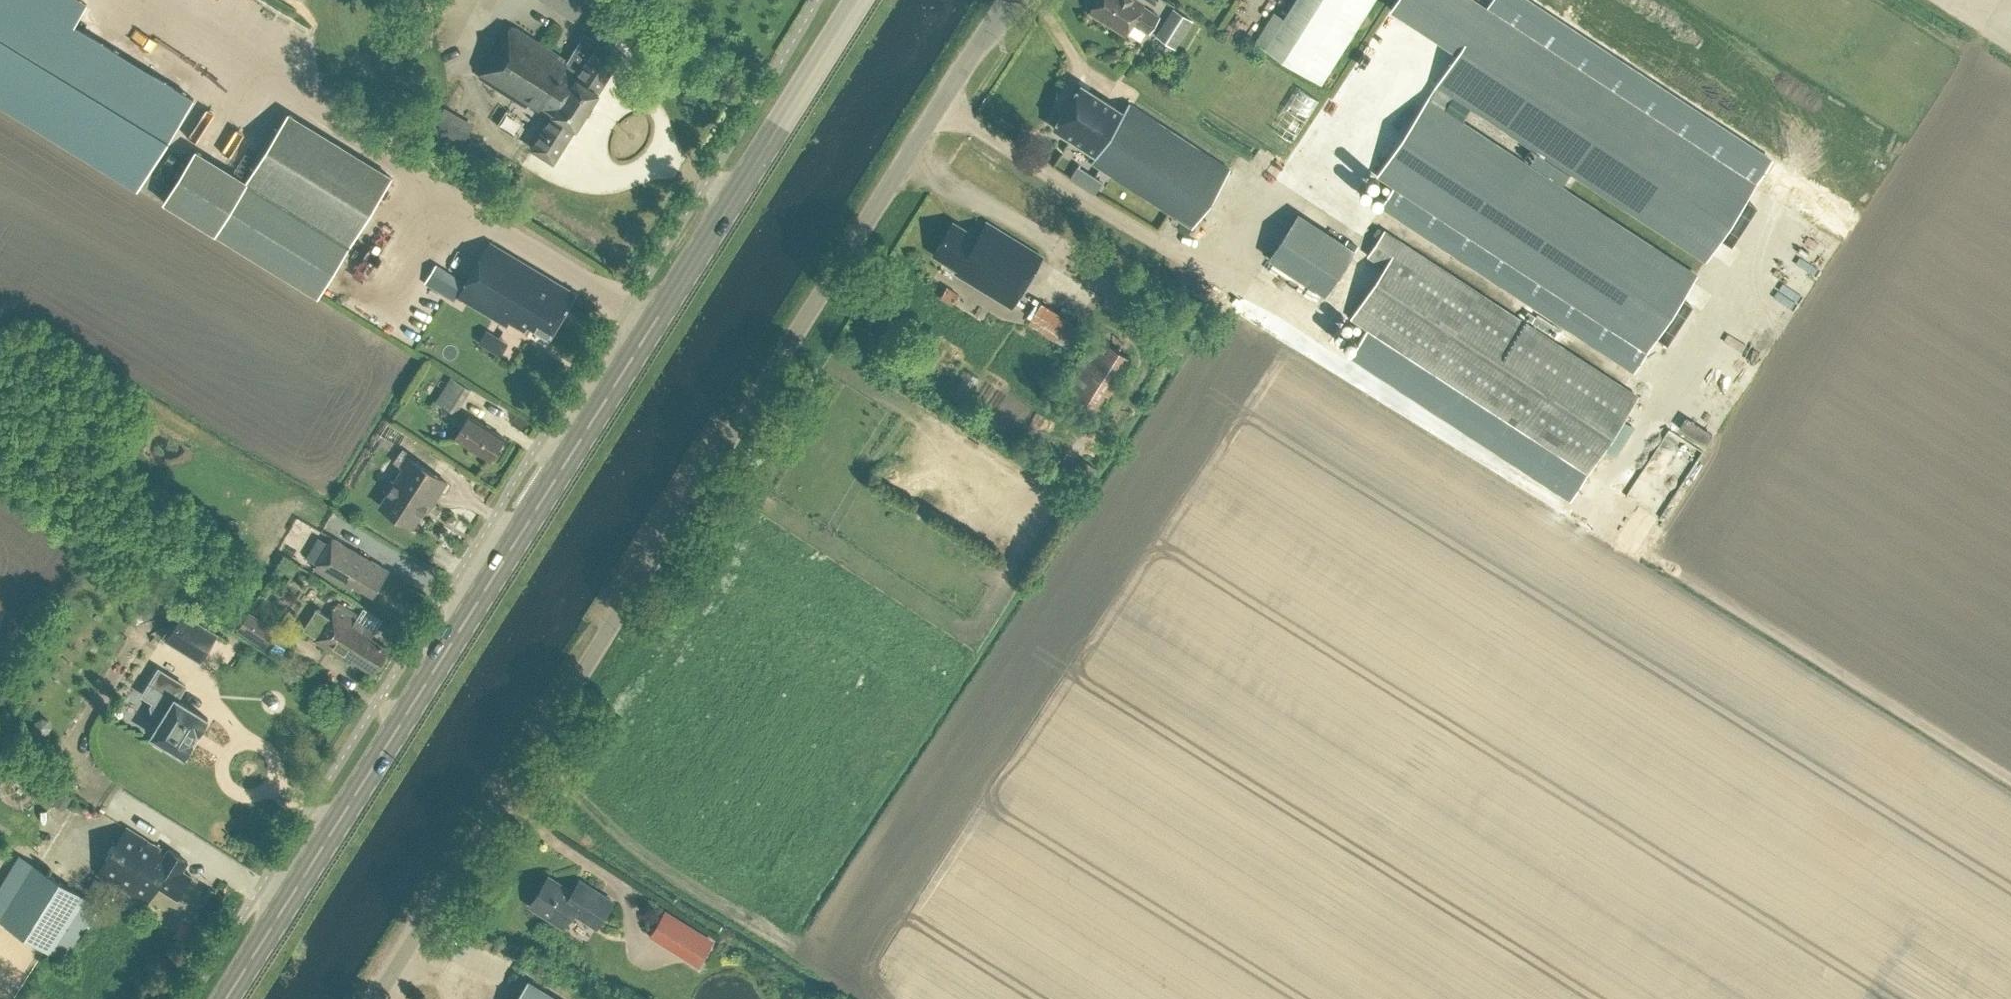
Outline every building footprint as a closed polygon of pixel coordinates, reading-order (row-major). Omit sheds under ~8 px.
[(171,135),(194,97),(170,82),(37,0),(0,0),(0,99),(140,185),(171,135)] [(1159,14),(1144,3),(1145,1),(1143,0),(1095,0),(1088,10),(1124,33),(1133,22),(1148,31),(1159,14)] [(1373,0),(1296,0),(1267,45),(1323,80),(1373,0)] [(1694,282),(1700,274),(1447,109),(1454,98),(1707,262),(1712,255),(1749,199),(1759,184),(1756,182),(1487,7),(1477,0),(1396,0),(1391,8),(1458,52),(1436,86),(1428,97),(1377,176),(1648,353),(1694,282)] [(1177,46),(1194,18),(1174,6),(1157,34),(1161,37),(1154,48),(1166,55),(1173,44),(1177,46)] [(495,46),(479,71),(482,73),(480,76),(535,111),(517,137),(553,160),(622,54),(585,30),(567,57),(511,21),(495,46)] [(1122,110),(1081,82),(1052,126),(1094,154),(1089,162),(1191,228),(1231,167),(1129,100),(1122,110)] [(1314,136),(1340,95),(1318,82),(1293,123),(1314,136)] [(196,150),(165,202),(319,295),(350,243),(392,173),(287,111),(246,179),(196,150)] [(439,116),(429,134),(460,152),(470,134),(439,116)] [(1298,211),(1268,258),(1325,295),(1355,248),(1298,211)] [(952,220),(931,254),(942,260),(956,269),(954,272),(1009,307),(1042,254),(986,220),(977,235),(952,220)] [(1352,314),(1589,467),(1601,448),(1615,457),(1634,428),(1620,419),(1638,390),(1386,228),(1371,251),(1386,262),(1352,314)] [(548,337),(575,291),(489,240),(456,295),(506,324),(508,321),(523,330),(526,324),(548,337)] [(1239,278),(1300,307),(1310,287),(1248,258),(1239,278)] [(940,296),(951,303),(958,292),(947,285),(940,296)] [(1077,351),(1089,330),(1041,302),(1029,322),(1077,351)] [(1026,354),(1043,338),(1012,306),(995,322),(1026,354)] [(479,342),(493,350),(500,338),(486,330),(479,342)] [(1133,357),(1094,333),(1060,389),(1099,413),(1133,357)] [(457,413),(472,388),(451,375),(436,400),(457,413)] [(490,459),(497,448),(500,447),(503,443),(502,440),(504,436),(469,414),(455,436),(490,459)] [(1711,436),(1684,418),(1676,430),(1704,448),(1711,436)] [(431,505),(447,480),(406,455),(385,489),(388,491),(380,504),(414,525),(428,503),(431,505)] [(373,595),(389,568),(333,535),(314,566),(349,588),(352,583),(373,595)] [(294,576),(301,564),(285,554),(277,566),(294,576)] [(254,592),(263,579),(255,574),(246,586),(254,592)] [(374,630),(336,604),(329,614),(318,606),(304,626),(315,634),(313,637),(352,664),(355,660),(372,671),(376,667),(379,666),(386,656),(386,652),(389,647),(371,635),(374,630)] [(267,646),(279,628),(251,610),(239,628),(267,646)] [(183,612),(166,639),(200,660),(217,633),(183,612)] [(144,693),(156,700),(153,705),(155,712),(163,717),(153,734),(158,737),(159,741),(166,745),(170,745),(185,754),(208,717),(178,698),(186,684),(160,668),(144,693)] [(154,714),(130,701),(141,681),(124,672),(107,702),(122,710),(115,723),(126,729),(117,745),(138,757),(153,729),(147,725),(154,714)] [(62,788),(54,801),(65,808),(73,795),(62,788)] [(166,850),(126,825),(98,871),(147,901),(157,884),(177,896),(190,873),(181,868),(187,859),(167,847),(166,850)] [(51,952),(63,959),(98,904),(87,896),(19,854),(0,885),(0,920),(51,952)] [(572,889),(548,874),(530,904),(563,925),(572,911),(596,926),(613,899),(579,878),(572,889)] [(669,909),(653,935),(700,964),(717,938),(669,909)] [(526,980),(515,998),(556,998),(526,980)]
